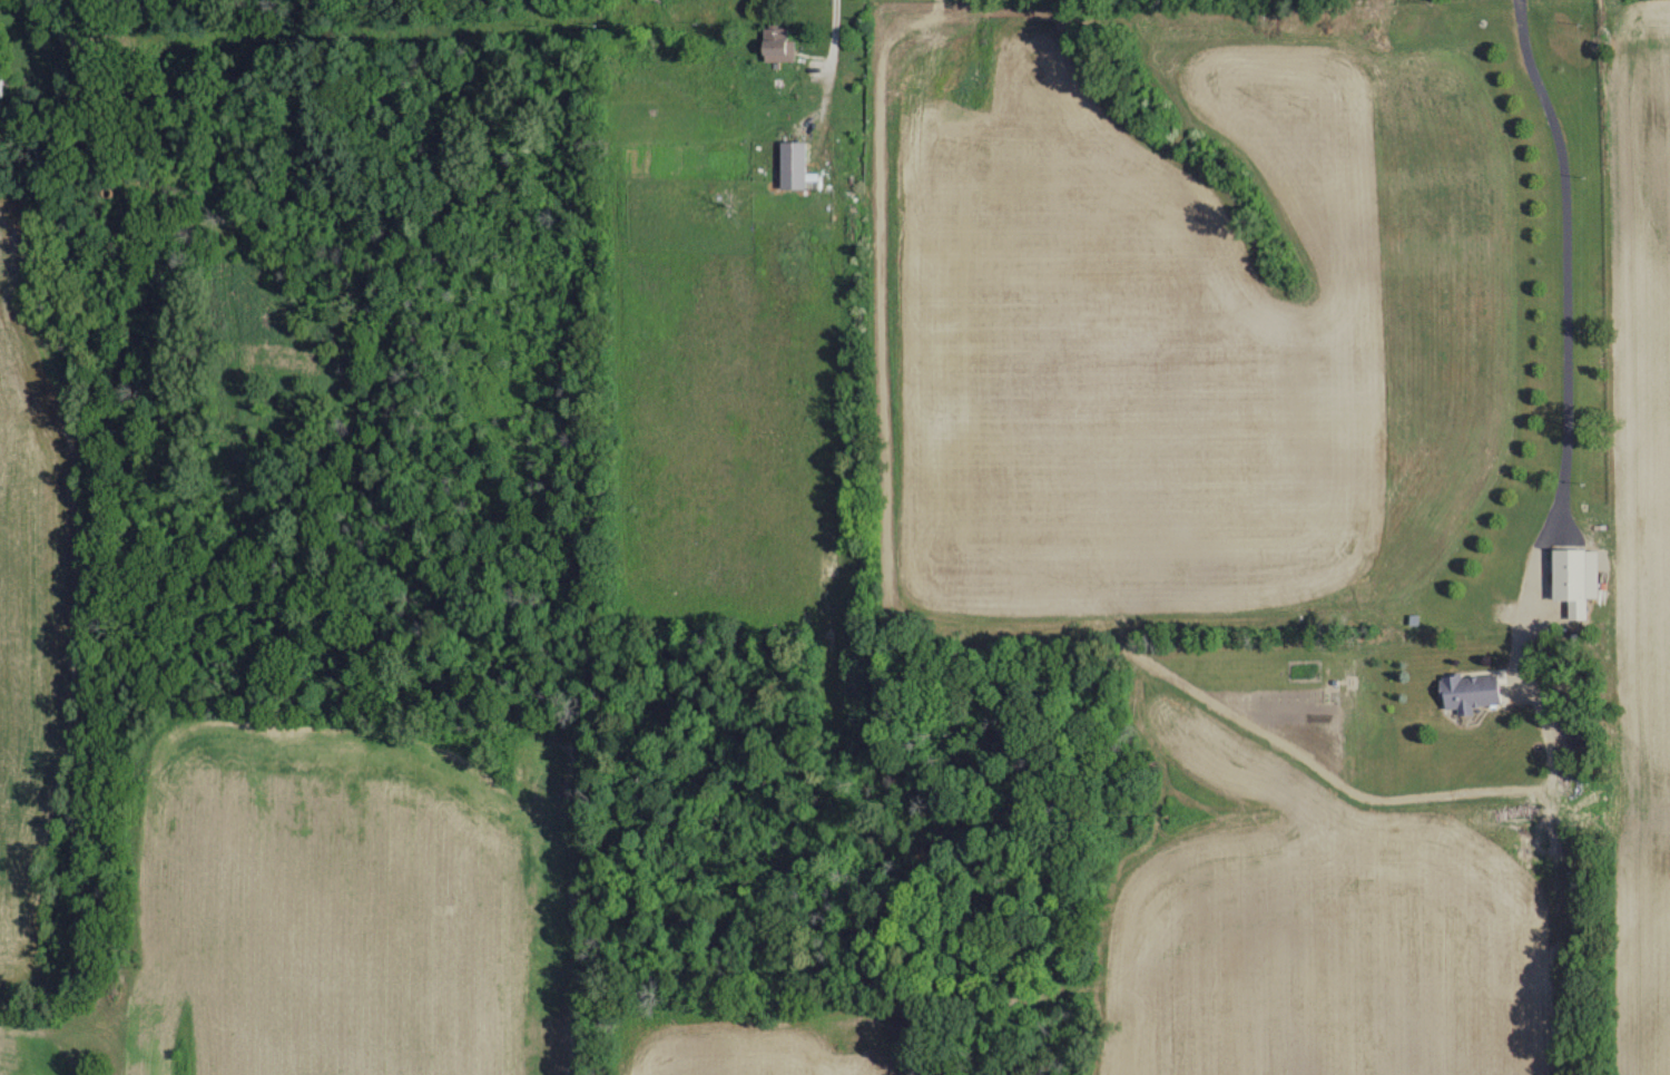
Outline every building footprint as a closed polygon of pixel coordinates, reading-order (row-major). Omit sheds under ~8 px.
[(758,55),(786,55),(787,28),(759,28),(758,55)] [(773,191),(814,191),(814,134),(773,134),(773,191)] [(1585,599),(1585,548),(1550,548),(1550,599),(1585,599)] [(1440,707),(1455,706),(1455,709),(1499,706),(1497,671),(1438,675),(1440,707)]
